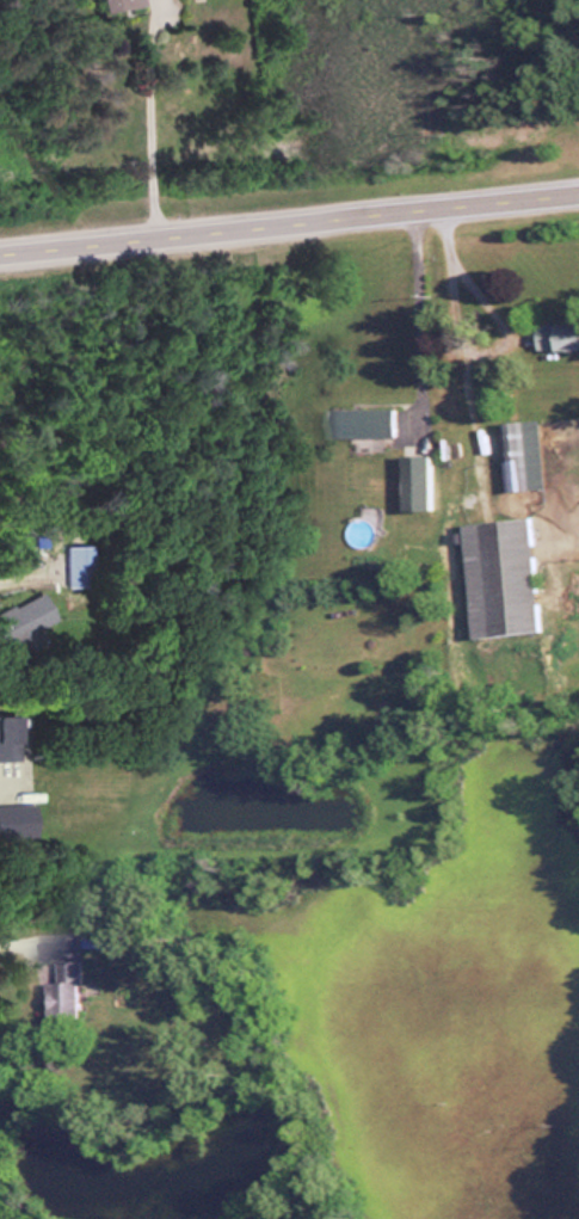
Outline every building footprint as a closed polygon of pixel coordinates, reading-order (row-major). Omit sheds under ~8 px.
[(93,13),(137,6),(137,0),(91,0),(93,13)] [(578,347),(578,322),(534,322),(534,347),(578,347)] [(393,437),(393,407),(323,407),(323,437),(393,437)] [(501,489),(539,488),(537,419),(498,420),(501,489)] [(428,509),(428,453),(398,453),(398,509),(428,509)] [(537,632),(529,516),(461,521),(469,637),(537,632)] [(0,713),(0,758),(9,758),(9,713),(0,713)] [(43,979),(44,1018),(79,1017),(78,959),(52,959),(53,979),(43,979)]
